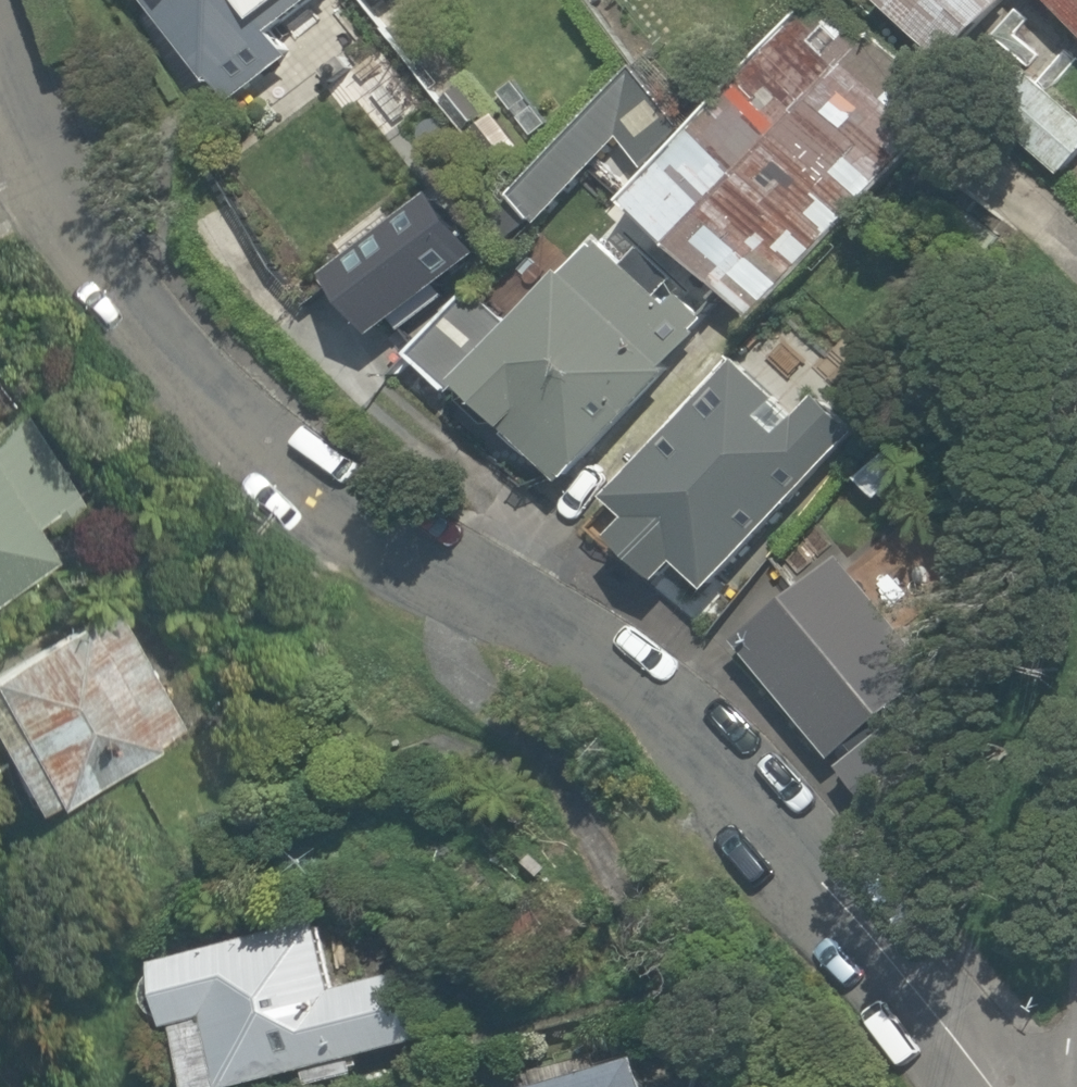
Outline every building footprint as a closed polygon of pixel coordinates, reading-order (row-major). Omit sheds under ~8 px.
[(318,0),(141,0),(222,110),(285,63),(266,38),(318,0)] [(939,65),(1000,0),(869,0),(939,65)] [(1076,19),(1076,0),(1056,0),(1076,19)] [(1016,1),(987,32),(1028,70),(1057,39),(1016,1)] [(942,128),(822,9),(627,208),(747,326),(942,128)] [(621,185),(687,124),(634,67),(495,196),(532,235),(605,167),(621,185)] [(988,114),(1058,176),(1076,155),(1076,117),(1027,73),(1026,72),(988,114)] [(559,475),(705,315),(640,255),(624,272),(594,244),(463,388),(559,475)] [(588,520),(695,614),(855,430),(814,394),(793,418),(728,360),(588,520)] [(48,561),(29,526),(67,506),(21,421),(0,432),(0,587),(48,561)] [(788,600),(736,639),(827,759),(879,720),(788,600)] [(0,660),(0,783),(21,822),(180,737),(107,602),(0,660)] [(581,935),(525,899),(482,964),(539,1001),(581,935)] [(152,966),(186,1086),(223,1086),(441,1025),(426,971),(334,997),(313,920),(152,966)] [(535,1086),(648,1086),(640,1058),(535,1086)]
